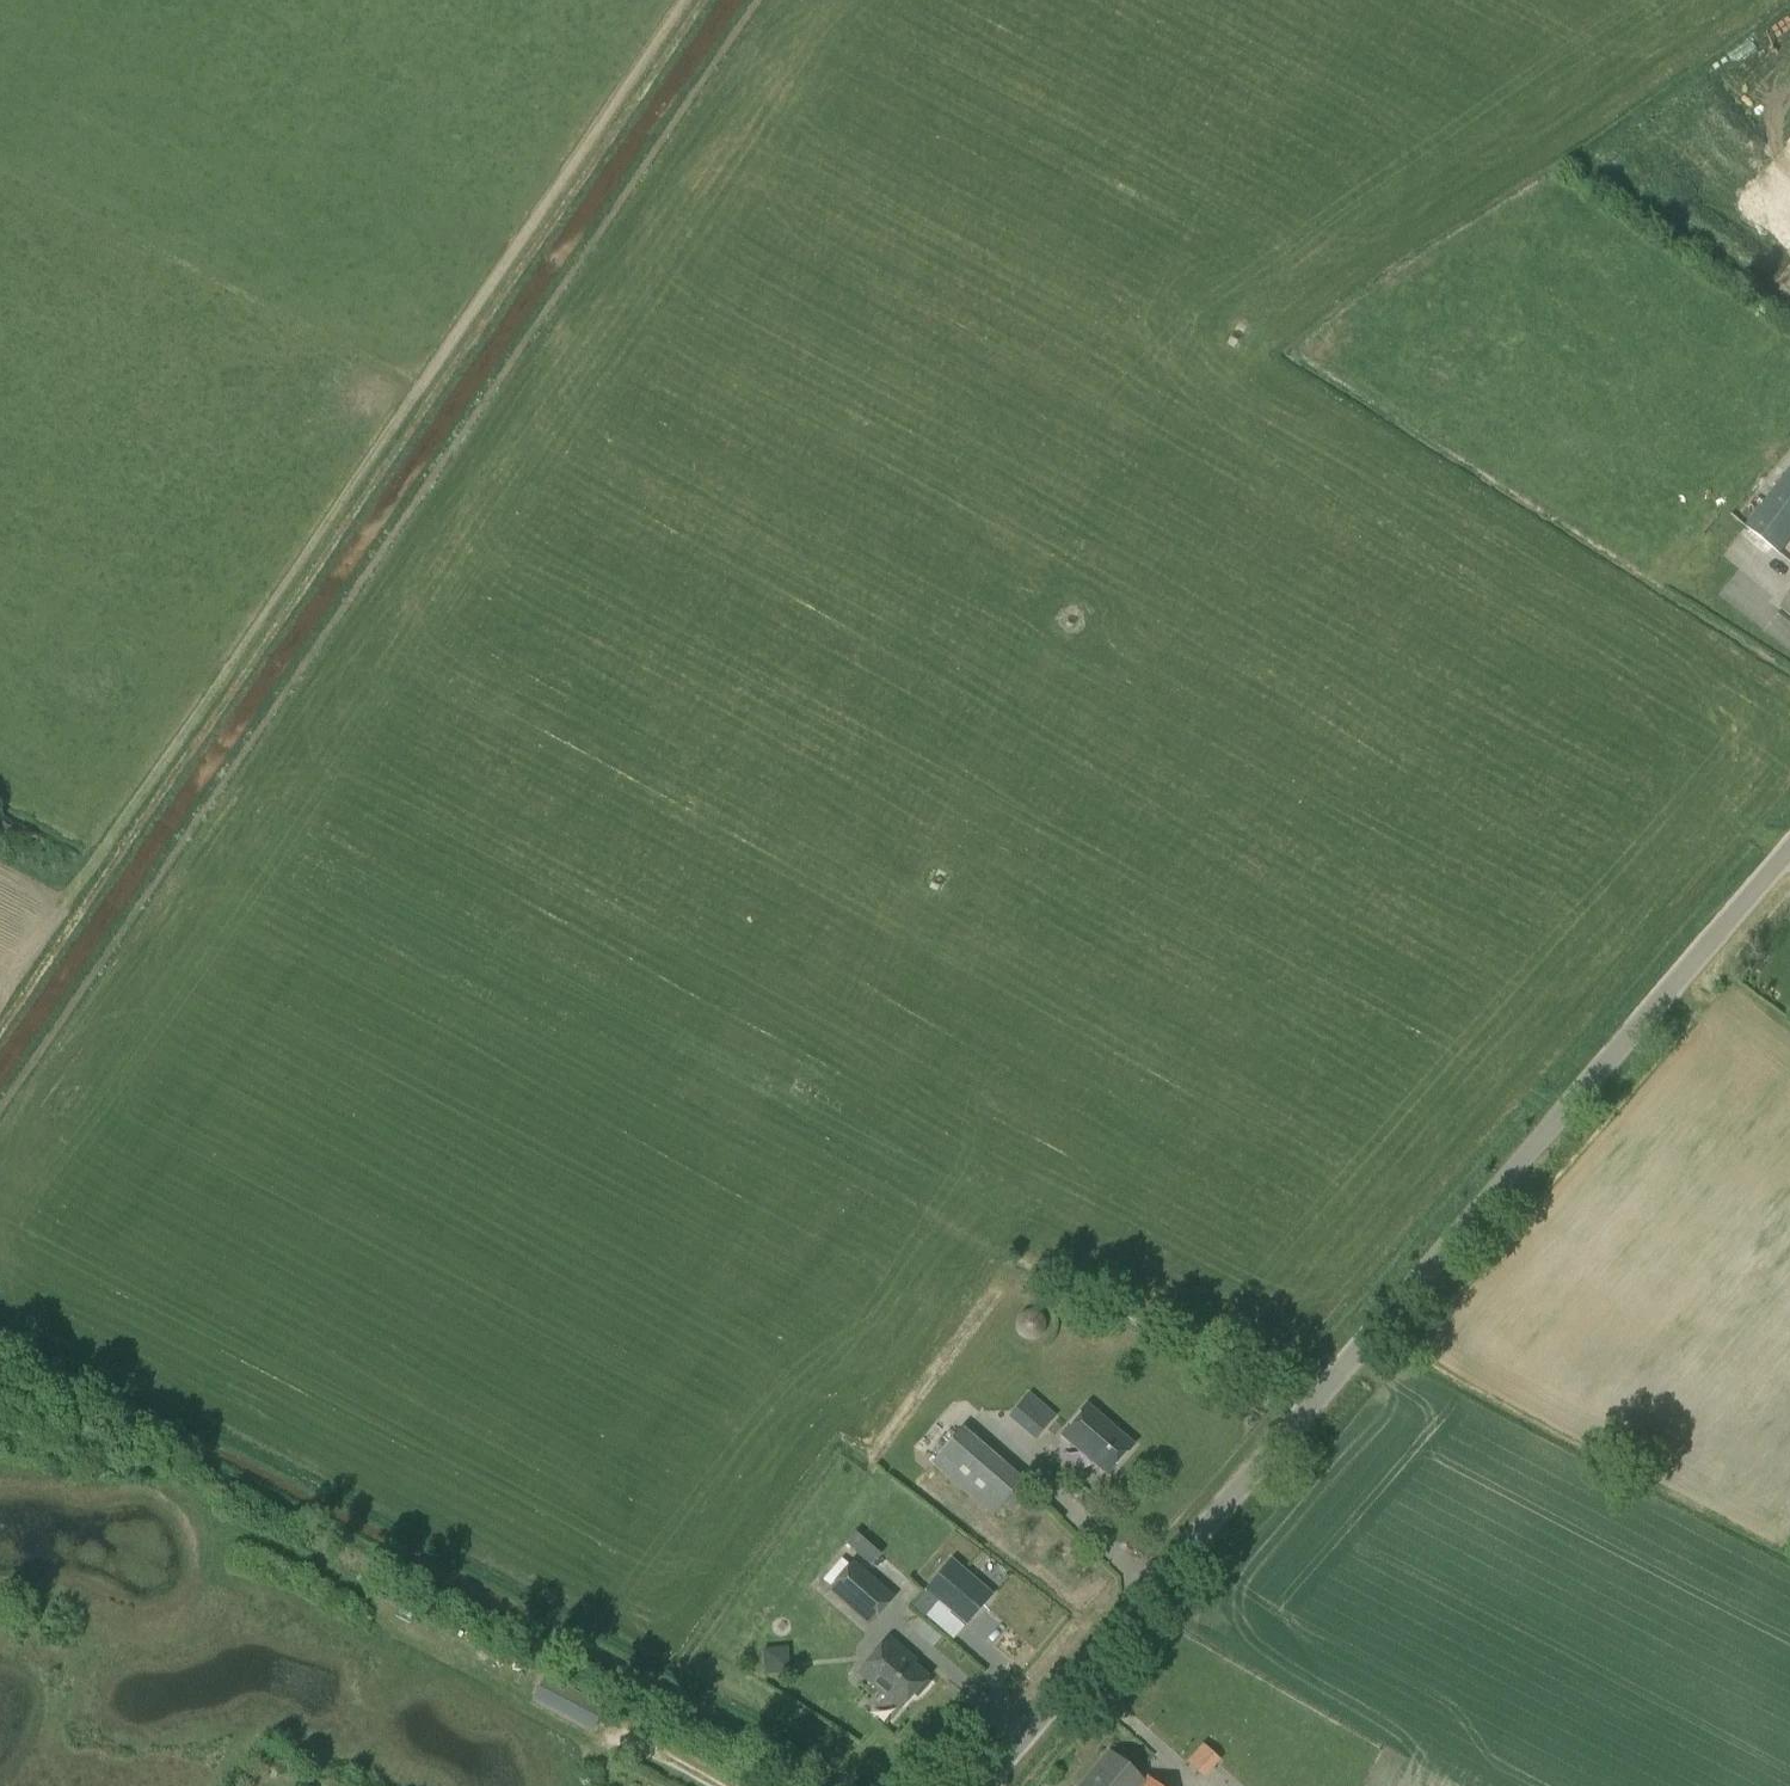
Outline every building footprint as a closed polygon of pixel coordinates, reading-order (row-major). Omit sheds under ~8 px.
[(1784,475),(1776,469),(1766,481),(1736,518),(1778,553),(1789,538),(1789,468),(1784,475)] [(1106,1473),(1131,1446),(1087,1406),(1062,1434),(1106,1473)] [(1022,1480),(962,1427),(956,1433),(951,1428),(935,1445),(941,1450),(931,1463),(991,1516),(1022,1480)] [(875,1561),(885,1550),(860,1528),(850,1540),(875,1561)] [(868,1626),(894,1597),(852,1561),(827,1590),(868,1626)] [(949,1640),(974,1612),(935,1577),(909,1605),(949,1640)] [(914,1695),(926,1681),(922,1678),(924,1676),(897,1652),(900,1649),(885,1636),(856,1669),(897,1706),(910,1691),(914,1695)] [(768,1671),(794,1671),(794,1644),(768,1644),(768,1671)] [(545,1677),(534,1698),(593,1730),(605,1709),(545,1677)] [(1207,1740),(1190,1759),(1208,1775),(1225,1755),(1207,1740)] [(1106,1753),(1084,1778),(1088,1781),(1084,1785),(1152,1785),(1143,1778),(1139,1782),(1106,1753)]
